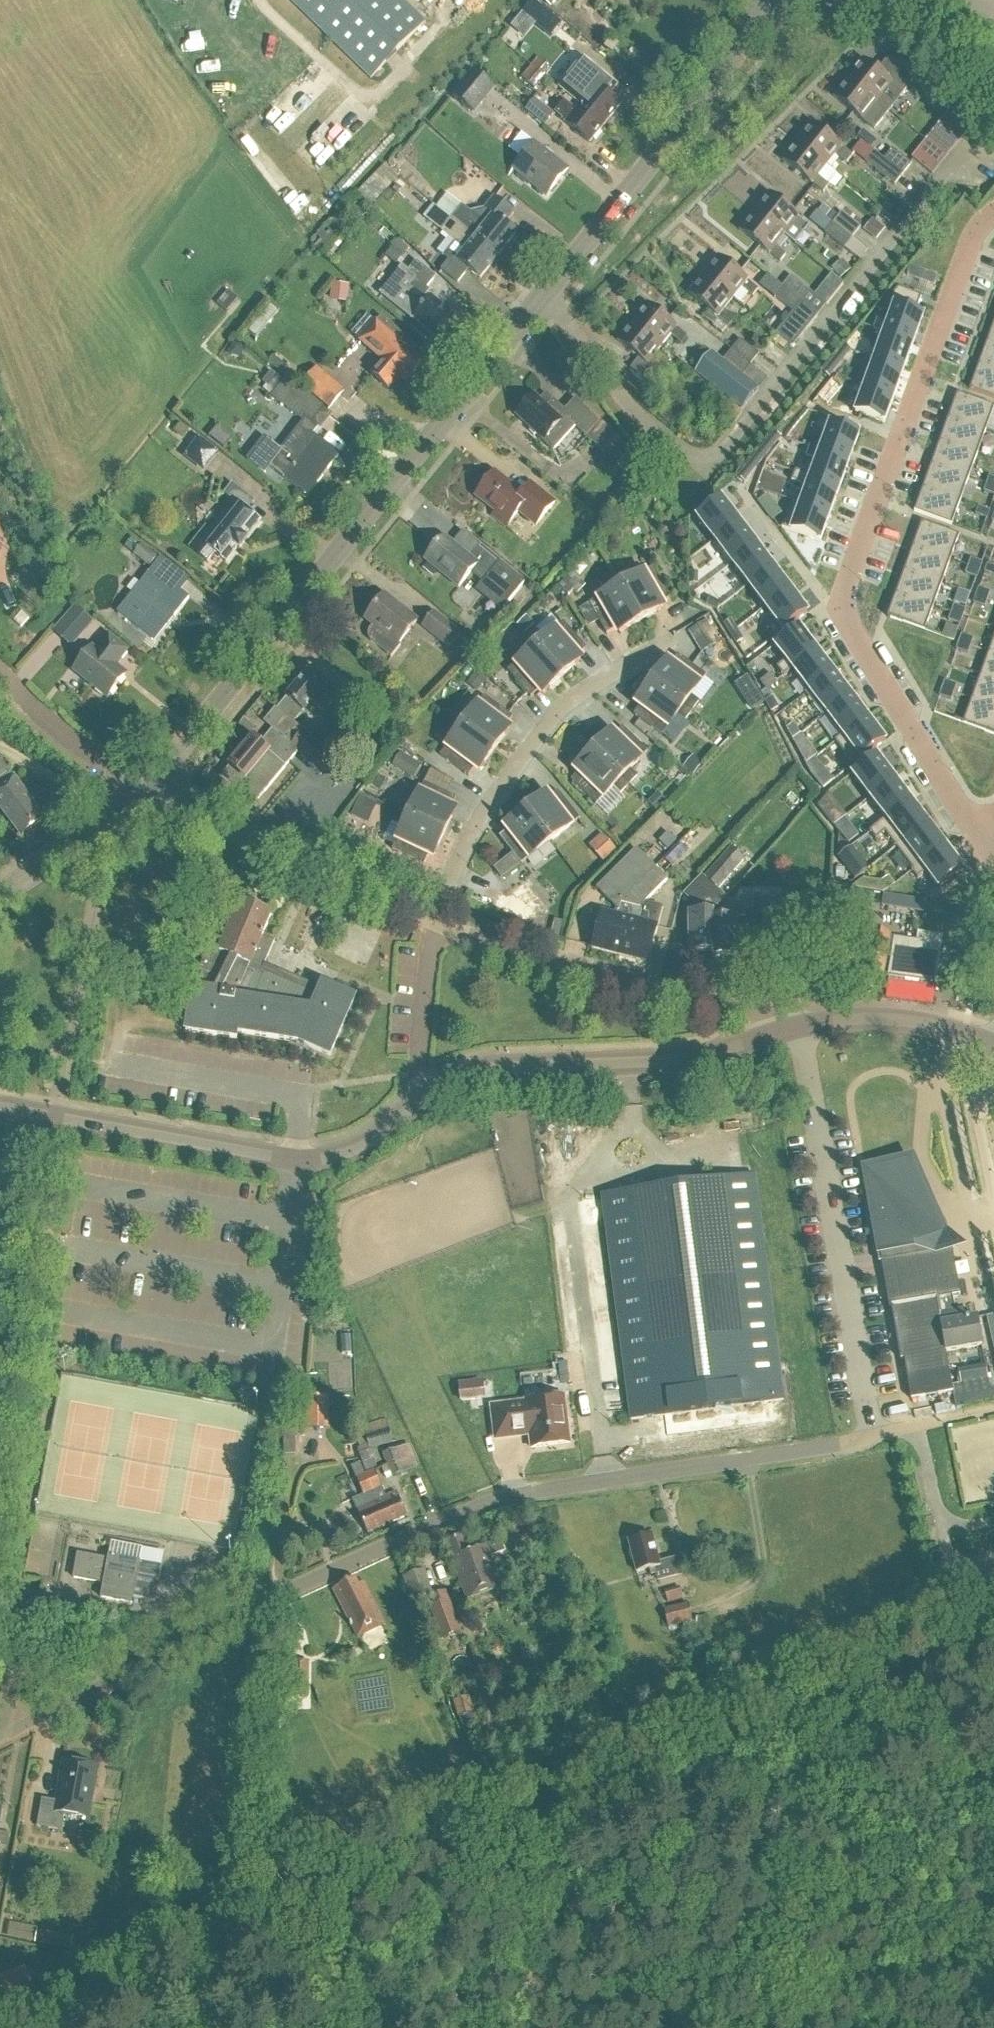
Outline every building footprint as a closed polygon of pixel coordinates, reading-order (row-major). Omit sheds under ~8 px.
[(370,80),(425,23),(401,0),(287,0),(370,80)] [(551,9),(559,0),(543,0),(542,1),(551,9)] [(550,38),(561,25),(534,2),(523,15),(550,38)] [(592,33),(586,41),(593,47),(600,39),(592,33)] [(539,53),(556,67),(565,56),(548,42),(539,53)] [(560,90),(581,107),(604,126),(619,108),(609,99),(618,88),(593,67),(584,60),(584,61),(560,90)] [(861,61),(847,80),(877,104),(889,113),(897,103),(914,81),(891,63),(880,76),(861,61)] [(546,78),(532,66),(521,80),(535,91),(546,78)] [(452,97),(474,116),(496,91),(473,72),(452,97)] [(847,80),(832,98),(873,131),(874,132),(889,113),(877,104),(847,80)] [(526,112),(545,128),(555,116),(535,100),(526,112)] [(604,126),(581,107),(576,113),(564,103),(555,114),(567,124),(566,126),(589,145),(604,126)] [(942,127),(960,141),(973,124),(955,110),(942,127)] [(853,158),(810,125),(796,143),(827,168),(836,156),(847,165),(853,158)] [(862,132),(857,139),(865,145),(870,138),(862,132)] [(827,168),(796,143),(781,162),(812,187),(812,186),(823,195),(829,187),(818,179),(827,168)] [(546,198),(567,172),(533,144),(511,170),(546,198)] [(873,153),(903,176),(912,165),(892,150),(884,160),(874,152),(873,153)] [(903,176),(873,153),(865,163),(894,187),(903,176)] [(340,205),(353,190),(340,179),(327,194),(340,205)] [(768,195),(753,213),(784,237),(794,246),(803,235),(809,228),(768,195)] [(469,214),(462,208),(447,196),(436,209),(451,221),(498,258),(516,235),(505,227),(515,215),(494,198),(484,211),(469,214)] [(367,216),(357,205),(347,214),(356,225),(367,216)] [(457,285),(468,272),(480,281),(498,258),(451,221),(436,209),(433,207),(424,219),(442,233),(441,234),(448,240),(438,254),(449,262),(441,272),(457,285)] [(753,213),(738,232),(769,256),(780,264),(785,257),(775,249),(784,237),(753,213)] [(842,214),(833,224),(852,239),(861,229),(842,214)] [(884,229),(871,219),(863,231),(876,240),(884,229)] [(852,239),(833,224),(824,235),(844,250),(852,239)] [(319,253),(334,236),(328,230),(324,234),(321,231),(315,237),(319,241),(313,247),(319,253)] [(758,291),(717,258),(702,277),(732,302),(741,290),(751,299),(758,291)] [(850,272),(842,262),(832,270),(841,280),(850,272)] [(453,320),(440,309),(441,308),(429,298),(427,299),(426,298),(430,293),(427,290),(436,278),(416,263),(409,272),(401,266),(379,295),(414,323),(415,322),(437,340),(453,320)] [(910,266),(906,278),(919,282),(923,271),(910,266)] [(702,277),(687,295),(708,312),(718,320),(718,319),(729,327),(734,320),(724,312),(732,302),(702,277)] [(791,277),(782,288),(801,303),(809,292),(791,277)] [(332,284),(331,302),(348,303),(349,285),(332,284)] [(782,288),(773,299),(792,314),(801,303),(782,288)] [(876,321),(873,331),(879,333),(913,345),(923,317),(915,314),(921,298),(898,290),(893,296),(889,307),(893,308),(887,325),(876,321)] [(229,293),(218,306),(227,313),(238,300),(229,293)] [(256,341),(279,313),(271,306),(248,334),(256,341)] [(646,306),(631,324),(662,349),(670,338),(681,347),(687,339),(677,331),(646,306)] [(404,338),(381,317),(372,310),(351,334),(359,342),(359,343),(381,363),(370,375),(387,391),(398,378),(406,385),(423,366),(410,355),(414,351),(402,340),(404,338)] [(215,339),(224,346),(248,319),(239,311),(215,339)] [(723,335),(729,327),(718,319),(718,320),(708,312),(702,319),(723,335)] [(662,349),(631,324),(616,343),(638,360),(629,371),(649,387),(664,368),(653,360),(662,349)] [(783,325),(777,332),(794,345),(800,338),(783,325)] [(879,333),(869,360),(874,361),(903,371),(913,345),(879,333)] [(731,351),(751,367),(759,356),(740,340),(731,351)] [(978,367),(993,373),(993,346),(986,344),(978,367)] [(845,345),(837,355),(844,360),(852,350),(845,345)] [(751,367),(731,351),(722,362),(724,364),(742,378),(751,367)] [(697,372),(696,373),(697,375),(709,384),(741,410),(757,390),(742,378),(724,364),(722,362),(713,355),(712,354),(710,355),(702,365),(697,372)] [(833,361),(830,364),(836,369),(839,366),(844,360),(837,355),(833,361)] [(874,361),(865,387),(894,397),(903,371),(874,361)] [(827,368),(822,374),(829,379),(833,373),(836,369),(830,364),(827,368)] [(969,391),(993,400),(993,373),(978,367),(969,391)] [(345,392),(317,368),(303,385),(288,373),(285,376),(329,412),(345,392)] [(272,399),(285,382),(272,372),(262,384),(266,387),(262,391),(272,399)] [(272,399),(303,423),(280,453),(264,440),(247,462),(264,476),(269,469),(305,497),(325,470),(327,472),(338,458),(311,437),(317,429),(312,425),(324,410),(304,395),(303,396),(285,382),(272,399)] [(865,387),(855,414),(884,425),(894,397),(865,387)] [(948,419),(986,432),(993,409),(993,408),(957,394),(948,419)] [(540,403),(534,397),(525,406),(521,406),(518,411),(518,414),(515,417),(529,430),(529,434),(532,437),(536,437),(542,443),(541,444),(553,455),(576,430),(603,455),(618,439),(576,401),(565,413),(547,396),(540,403)] [(948,419),(939,442),(977,456),(986,432),(948,419)] [(830,425),(820,453),(849,463),(859,436),(830,425)] [(767,442),(773,447),(781,437),(775,432),(767,442)] [(203,473),(218,453),(198,438),(183,458),(203,473)] [(767,442),(759,451),(766,456),(773,447),(767,442)] [(939,442),(931,465),(969,479),(977,456),(939,442)] [(759,452),(752,460),(758,465),(765,457),(766,456),(759,451),(759,452)] [(810,478),(810,479),(839,489),(849,463),(820,453),(810,478)] [(751,461),(745,470),(751,475),(757,467),(758,465),(752,460),(751,461)] [(931,465),(922,489),(960,502),(969,479),(931,465)] [(745,470),(738,478),(744,483),(751,475),(745,470)] [(795,473),(791,483),(802,487),(796,503),(796,504),(829,516),(839,489),(810,479),(810,478),(795,473)] [(494,474),(475,498),(494,513),(491,517),(505,527),(516,513),(533,527),(551,504),(528,485),(520,495),(494,474)] [(984,493),(993,496),(993,488),(987,485),(984,493)] [(238,551),(260,524),(246,513),(253,504),(231,486),(224,496),(234,504),(211,532),(206,528),(189,549),(207,563),(213,555),(225,564),(237,550),(238,551)] [(922,489),(914,513),(951,526),(960,502),(922,489)] [(764,511),(774,503),(768,495),(757,503),(764,511)] [(721,500),(697,519),(714,542),(739,524),(721,500)] [(792,501),(781,529),(820,543),(829,516),(796,504),(796,503),(792,501)] [(978,509),(975,516),(986,520),(989,513),(978,509)] [(921,523),(912,547),(950,561),(959,537),(921,523)] [(739,524),(714,542),(731,565),(756,546),(739,524)] [(133,538),(125,548),(134,555),(142,545),(133,538)] [(435,550),(425,562),(458,589),(470,575),(481,584),(478,588),(504,609),(524,584),(499,564),(499,563),(478,546),(467,558),(443,538),(434,549),(435,550)] [(158,558),(142,545),(134,555),(133,556),(149,569),(158,558)] [(756,546),(731,565),(748,587),(773,569),(756,546)] [(912,547),(904,571),(942,584),(950,561),(912,547)] [(171,617),(174,619),(189,600),(181,593),(190,581),(161,558),(117,615),(151,643),(171,617)] [(971,560),(968,567),(979,571),(982,564),(971,560)] [(538,576),(547,586),(558,576),(549,566),(538,576)] [(638,566),(626,573),(616,579),(640,622),(661,609),(659,605),(670,599),(652,568),(642,574),(638,566)] [(985,573),(993,577),(993,568),(987,566),(985,573)] [(968,567),(965,575),(976,579),(979,571),(968,567)] [(773,569),(748,587),(765,609),(789,591),(773,569)] [(904,571),(896,594),(933,608),(942,584),(904,571)] [(688,584),(698,584),(698,572),(688,572),(688,584)] [(606,594),(588,605),(578,611),(588,628),(598,623),(605,636),(616,630),(619,634),(640,622),(616,579),(613,580),(611,577),(600,583),(606,594)] [(979,589),(976,597),(987,601),(990,593),(979,589)] [(789,591),(765,609),(783,633),(807,614),(789,591)] [(896,594),(887,618),(924,632),(933,608),(896,594)] [(416,623),(384,597),(364,621),(373,628),(369,632),(368,636),(368,640),(370,643),(390,660),(400,648),(398,646),(416,623)] [(976,597),(973,604),(984,608),(987,601),(976,597)] [(716,612),(720,603),(710,598),(706,606),(716,612)] [(954,606),(951,614),(962,618),(965,610),(954,606)] [(53,633),(73,650),(94,624),(75,608),(53,633)] [(422,629),(445,647),(448,643),(452,647),(461,636),(457,632),(458,631),(435,612),(422,629)] [(951,614),(948,621),(959,625),(962,618),(951,614)] [(730,635),(737,630),(731,619),(723,624),(730,635)] [(528,641),(561,678),(579,662),(576,658),(585,650),(562,624),(543,640),(537,633),(528,641)] [(799,629),(774,647),(786,662),(777,669),(783,678),(792,671),(816,652),(799,629)] [(736,644),(743,640),(737,630),(730,635),(736,644)] [(695,643),(701,654),(720,643),(713,633),(695,643)] [(962,636),(959,643),(970,647),(973,640),(962,636)] [(125,676),(112,665),(116,661),(118,663),(127,652),(108,637),(96,652),(92,649),(73,672),(106,699),(125,676)] [(561,678),(528,641),(519,649),(525,656),(506,672),(530,699),(539,691),(542,694),(561,678)] [(959,643),(956,651),(967,655),(970,647),(959,643)] [(816,652),(792,671),(808,692),(809,693),(833,674),(816,652)] [(980,676),(993,681),(993,655),(988,653),(980,676)] [(669,666),(666,663),(651,683),(691,713),(698,703),(690,697),(705,677),(677,656),(669,666)] [(477,694),(487,679),(476,672),(466,686),(477,694)] [(808,692),(804,695),(822,719),(826,716),(826,715),(850,697),(833,674),(809,693),(808,692)] [(765,691),(776,683),(770,675),(759,683),(765,691)] [(305,676),(285,700),(276,711),(293,725),(310,704),(316,709),(322,714),(337,698),(337,693),(327,685),(322,691),(305,676)] [(971,699),(993,708),(993,681),(980,676),(971,699)] [(945,682),(942,690),(953,694),(956,686),(945,682)] [(651,683),(636,703),(640,706),(633,716),(661,737),(676,716),(684,722),(691,713),(651,683)] [(751,712),(765,703),(755,688),(741,698),(751,712)] [(942,690),(939,697),(950,701),(953,694),(942,690)] [(850,697),(826,715),(826,716),(842,737),(843,738),(867,719),(850,697)] [(460,712),(453,722),(493,751),(508,732),(504,729),(512,719),(483,698),(468,718),(460,712)] [(770,713),(778,708),(773,698),(765,703),(770,713)] [(962,725),(993,736),(993,708),(971,699),(962,725)] [(293,725),(276,711),(274,709),(263,723),(272,731),(259,746),(251,739),(227,767),(228,769),(221,778),(254,805),(297,754),(309,764),(307,766),(319,776),(334,759),(322,749),(293,725)] [(842,737),(834,743),(853,767),(885,742),(867,719),(843,738),(842,737)] [(493,751),(453,722),(446,731),(454,737),(439,757),(467,778),(475,768),(479,771),(493,751)] [(792,741),(800,735),(793,724),(786,730),(792,741)] [(609,734),(592,752),(628,786),(636,778),(629,771),(647,753),(621,728),(613,737),(609,734)] [(334,733),(322,749),(334,759),(346,743),(334,733)] [(799,752),(808,745),(800,735),(792,741),(799,752)] [(592,752),(575,769),(578,773),(570,782),(595,806),(613,788),(620,795),(629,787),(628,786),(592,752)] [(393,767),(414,780),(422,767),(401,754),(393,767)] [(876,757),(852,776),(869,799),(894,780),(876,757)] [(692,758),(682,769),(692,778),(702,767),(692,758)] [(813,778),(823,770),(814,759),(810,762),(805,766),(813,778)] [(44,820),(0,761),(0,811),(20,838),(44,820)] [(894,780),(869,799),(886,821),(911,803),(894,780)] [(399,814),(444,835),(454,813),(450,811),(455,799),(423,784),(412,807),(404,803),(399,814)] [(544,796),(525,812),(549,843),(579,821),(557,793),(547,800),(544,796)] [(360,797),(350,816),(368,825),(377,805),(360,797)] [(886,821),(869,833),(875,842),(885,835),(896,850),(928,825),(911,803),(886,821)] [(498,838),(512,856),(494,870),(502,881),(549,843),(525,812),(505,827),(508,831),(498,838)] [(444,835),(399,814),(393,824),(402,828),(391,851),(423,866),(429,855),(433,857),(444,835)] [(839,834),(849,826),(844,819),(833,827),(839,834)] [(928,825),(896,850),(912,871),(912,872),(945,847),(928,825)] [(667,834),(659,842),(667,851),(676,842),(667,834)] [(617,851),(603,835),(589,847),(603,863),(617,851)] [(912,871),(911,872),(917,881),(926,874),(938,889),(962,871),(945,847),(912,872),(912,871)] [(847,870),(860,860),(852,848),(838,858),(847,870)] [(591,950),(619,957),(638,880),(651,867),(636,851),(596,891),(618,912),(616,917),(600,913),(591,950)] [(704,879),(718,892),(740,867),(726,854),(704,879)] [(638,880),(619,957),(647,964),(656,927),(641,923),(644,910),(640,909),(667,882),(651,867),(638,880)] [(851,890),(873,893),(875,882),(864,880),(851,890)] [(985,909),(987,895),(972,893),(971,908),(985,909)] [(713,959),(712,914),(704,914),(704,898),(688,911),(689,954),(712,953),(712,959),(713,959)] [(782,899),(752,900),(752,919),(752,922),(783,921),(782,899)] [(191,988),(185,1033),(236,1041),(236,1035),(298,1045),(328,1058),(353,1000),(320,985),(316,994),(260,971),(272,942),(261,938),(270,917),(240,905),(222,946),(212,941),(191,988)] [(852,908),(853,922),(871,920),(870,906),(852,908)] [(736,959),(736,919),(713,919),(713,914),(712,914),(713,959),(736,959)] [(864,976),(935,986),(942,937),(916,934),(915,942),(889,939),(889,937),(870,934),(864,976)] [(138,1003),(181,1012),(184,997),(141,988),(138,1003)] [(962,1312),(954,1313),(952,1298),(959,1297),(951,1249),(910,1161),(863,1169),(888,1309),(890,1309),(900,1362),(903,1361),(910,1402),(952,1394),(945,1354),(981,1347),(976,1320),(964,1322),(962,1312)] [(601,1196),(630,1422),(782,1402),(753,1177),(601,1196)] [(460,1403),(485,1400),(483,1381),(458,1384),(460,1403)] [(327,1398),(306,1399),(307,1430),(328,1429),(327,1398)] [(565,1419),(563,1398),(525,1402),(525,1404),(491,1408),(495,1440),(529,1436),(531,1450),(568,1445),(567,1433),(568,1431),(567,1421),(565,1419)] [(389,1429),(365,1436),(369,1450),(393,1443),(389,1429)] [(382,1469),(386,1480),(419,1469),(411,1445),(383,1454),(387,1467),(382,1469)] [(386,1498),(382,1488),(375,1472),(365,1476),(386,1526),(406,1518),(396,1494),(386,1498)] [(356,1480),(363,1496),(352,1501),(367,1535),(386,1526),(365,1476),(356,1480)] [(328,1492),(345,1485),(341,1477),(325,1484),(328,1492)] [(658,1564),(651,1537),(628,1543),(636,1573),(649,1569),(651,1575),(656,1574),(658,1580),(679,1575),(675,1560),(658,1564)] [(468,1554),(462,1538),(446,1544),(448,1548),(446,1549),(466,1601),(500,1589),(489,1558),(499,1554),(495,1546),(485,1550),(485,1548),(468,1554)] [(35,1570),(64,1578),(70,1555),(41,1548),(35,1570)] [(433,1595),(458,1581),(440,1549),(415,1562),(433,1595)] [(160,1607),(164,1581),(137,1576),(139,1563),(108,1557),(108,1561),(78,1555),(73,1579),(103,1584),(101,1599),(132,1605),(132,1602),(160,1607)] [(357,1586),(355,1580),(332,1590),(356,1640),(383,1626),(362,1583),(357,1586)] [(665,1592),(668,1604),(684,1600),(681,1588),(665,1592)] [(441,1640),(462,1633),(446,1592),(433,1597),(436,1605),(429,1608),(441,1640)] [(688,1605),(663,1611),(667,1627),(693,1621),(688,1605)] [(407,1620),(411,1631),(419,1629),(414,1617),(407,1620)] [(308,1664),(296,1664),(295,1697),(308,1698),(308,1664)] [(468,1695),(452,1699),(456,1715),(472,1711),(468,1695)] [(307,1711),(308,1698),(295,1697),(292,1697),(291,1711),(307,1711)] [(57,1803),(41,1801),(37,1828),(61,1833),(64,1815),(88,1819),(92,1798),(89,1798),(93,1768),(64,1764),(57,1803)] [(10,1924),(7,1938),(35,1944),(37,1929),(10,1924)] [(35,1945),(71,1951),(73,1937),(38,1931),(35,1945)] [(0,1978),(0,1983),(10,2008),(37,1997),(25,1968),(0,1978)]
